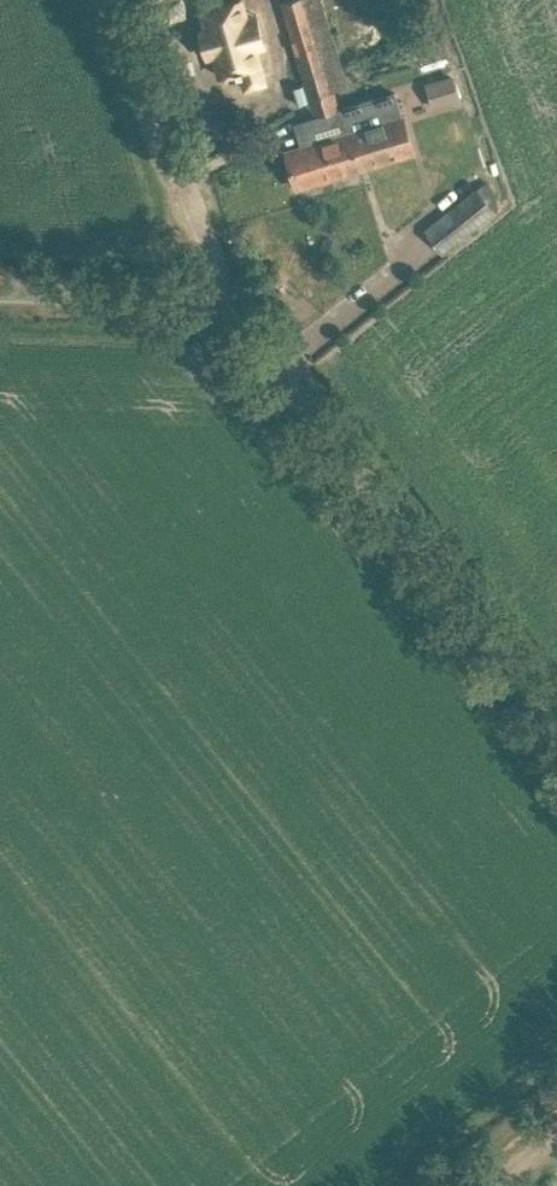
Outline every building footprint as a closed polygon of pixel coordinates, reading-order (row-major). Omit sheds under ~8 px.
[(196,44),(188,47),(194,69),(201,67),(212,103),(248,92),(240,67),(266,59),(257,27),(245,32),(237,8),(192,25),(196,44)] [(433,107),(461,99),(454,74),(426,81),(433,107)] [(350,131),(360,168),(414,152),(407,128),(403,115),(396,91),(379,96),(342,107),(350,131)] [(342,107),(340,107),(316,115),(323,139),(311,143),(288,150),(298,186),(360,168),(350,131),(342,107)] [(444,251),(495,210),(477,188),(426,228),(444,251)]
